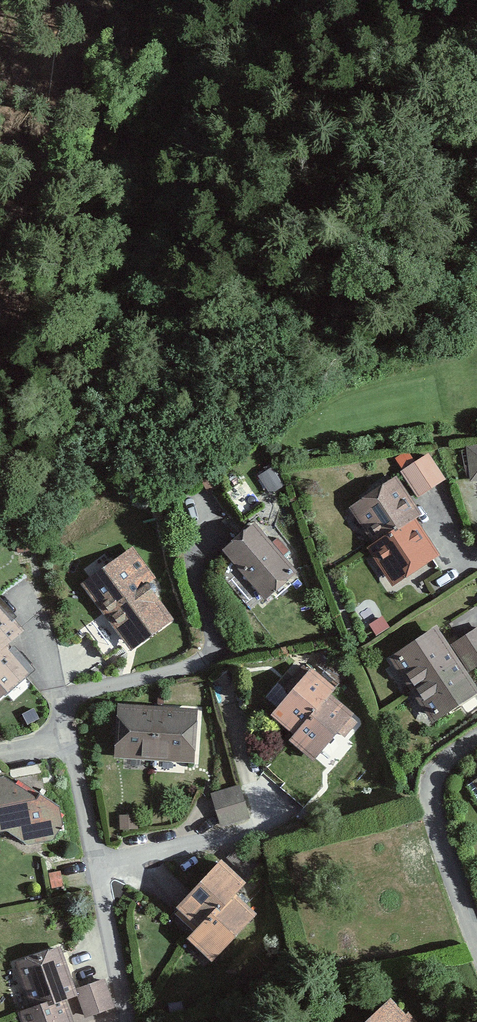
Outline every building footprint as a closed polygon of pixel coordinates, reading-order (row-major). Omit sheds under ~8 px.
[(470,480),(476,480),(476,445),(468,446),(470,480)] [(404,471),(421,499),(449,481),(432,454),(404,471)] [(273,466),(257,476),(271,498),(287,487),(273,466)] [(372,544),(366,548),(392,587),(441,556),(417,519),(423,515),(398,476),(349,507),(372,544)] [(258,521),(222,550),(266,604),(302,575),(258,521)] [(127,551),(81,585),(132,654),(178,620),(127,551)] [(34,675),(5,641),(23,626),(0,599),(0,704),(34,675)] [(104,616),(87,628),(103,652),(120,640),(104,616)] [(389,659),(433,726),(476,697),(476,689),(437,628),(389,659)] [(452,646),(470,672),(476,667),(476,630),(452,646)] [(351,712),(331,697),(338,689),(310,667),(272,715),(295,732),(289,740),(314,759),(351,712)] [(198,706),(118,703),(115,759),(196,762),(198,706)] [(0,775),(0,829),(32,847),(55,840),(62,823),(56,803),(1,775),(0,775)] [(468,785),(476,797),(476,779),(468,785)] [(240,787),(212,795),(221,829),(249,821),(240,787)] [(218,860),(176,906),(199,926),(189,937),(213,959),(256,911),(236,893),(245,884),(218,860)] [(28,1007),(16,1011),(20,1021),(73,1021),(66,999),(76,995),(83,1018),(114,1008),(105,979),(75,988),(62,946),(14,961),(28,1007)] [(365,1021),(416,1021),(394,997),(365,1021)]
